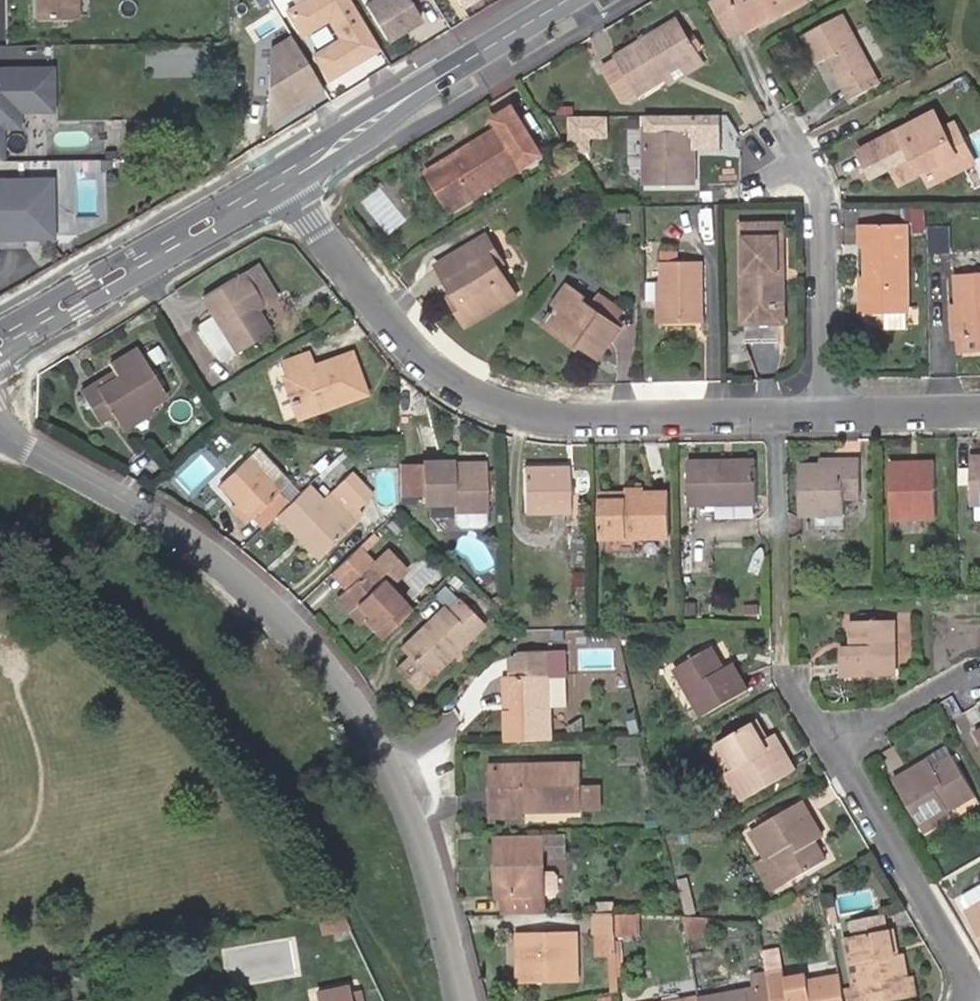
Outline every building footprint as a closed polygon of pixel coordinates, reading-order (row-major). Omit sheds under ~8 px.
[(67,0),(34,0),(34,15),(67,15),(67,0)] [(285,9),(300,33),(327,16),(339,36),(312,54),(327,77),(357,58),(354,54),(374,42),(349,0),(300,0),(285,9)] [(363,3),(383,37),(417,17),(408,2),(411,0),(367,0),(363,3)] [(462,12),(483,0),(455,0),(462,12)] [(743,15),(769,1),(774,10),(795,0),(716,0),(728,23),(743,15)] [(769,1),(743,15),(746,23),(774,10),(769,1)] [(876,78),(844,7),(806,24),(818,51),(826,47),(847,90),(876,78)] [(664,67),(697,47),(675,11),(616,47),(621,56),(602,67),(617,91),(635,79),(640,86),(667,71),(664,67)] [(320,88),(288,38),(268,48),(267,123),(320,88)] [(29,46),(2,46),(2,61),(28,61),(29,46)] [(621,56),(616,47),(596,59),(602,67),(621,56)] [(704,59),(697,47),(664,67),(667,71),(672,78),(704,59)] [(0,63),(0,106),(17,106),(46,107),(46,63),(0,63)] [(622,99),(640,86),(635,79),(617,91),(622,99)] [(17,124),(17,106),(0,106),(0,124),(17,124)] [(943,139),(957,131),(951,118),(938,124),(931,108),(930,107),(852,143),(861,161),(885,150),(890,161),(897,176),(925,163),(930,176),(956,165),(943,139)] [(447,185),(458,201),(526,159),(524,154),(541,144),(523,114),(505,125),(502,120),(460,146),(464,151),(432,170),(442,187),(447,185)] [(613,139),(613,114),(574,114),(574,139),(613,139)] [(645,124),(645,178),(692,178),(691,123),(645,124)] [(969,158),(957,131),(943,139),(956,165),(969,158)] [(464,151),(460,146),(429,166),(432,170),(464,151)] [(885,150),(861,161),(866,172),(890,161),(885,150)] [(22,175),(0,175),(0,232),(43,232),(43,193),(22,193),(22,175)] [(43,193),(43,175),(22,175),(22,193),(43,193)] [(453,204),(458,201),(447,185),(442,187),(453,204)] [(368,196),(381,225),(399,217),(387,188),(368,196)] [(778,262),(785,262),(783,216),(743,217),(743,296),(779,295),(778,262)] [(945,222),(925,223),(925,248),(945,248),(945,222)] [(905,223),(875,224),(875,240),(866,240),(865,275),(870,276),(870,306),(906,305),(905,223)] [(875,240),(875,224),(860,224),(859,306),(870,306),(870,276),(865,275),(866,240),(875,240)] [(467,296),(462,300),(473,317),(522,285),(504,259),(496,248),(502,244),(491,227),(442,259),(461,287),(467,296)] [(496,248),(504,259),(509,255),(502,244),(496,248)] [(664,277),(664,314),(703,313),(701,257),(663,258),(664,277)] [(259,292),(268,285),(254,263),(243,269),(242,266),(211,286),(246,340),(278,319),(262,297),(259,292)] [(957,334),(957,344),(979,343),(979,268),(955,268),(956,299),(957,334)] [(574,329),(587,337),(604,348),(624,318),(621,316),(628,304),(608,289),(599,302),(583,292),(586,287),(571,278),(558,297),(563,301),(559,307),(555,306),(550,315),(552,317),(549,321),(570,335),(574,329)] [(272,291),(268,285),(259,292),(262,297),(272,291)] [(454,290),(462,300),(467,296),(461,287),(454,290)] [(893,325),(916,326),(917,313),(894,311),(893,325)] [(583,343),(587,337),(574,329),(570,335),(583,343)] [(307,392),(308,395),(342,384),(343,390),(373,379),(359,340),(323,353),(318,342),(296,350),(300,363),(296,364),(302,384),(299,385),(303,394),(307,392)] [(129,418),(159,399),(176,388),(148,341),(120,357),(125,365),(129,371),(108,383),(104,378),(91,386),(111,415),(123,408),(129,418)] [(129,371),(125,365),(104,378),(108,383),(129,371)] [(342,384),(308,395),(310,403),(343,390),(342,384)] [(163,405),(159,399),(129,418),(133,424),(163,405)] [(264,504),(275,515),(291,500),(305,487),(289,470),(276,455),(258,436),(229,466),(247,486),(250,489),(255,494),(264,504)] [(466,454),(466,444),(433,445),(434,487),(467,488),(467,495),(499,495),(498,453),(466,454)] [(979,496),(979,449),(968,449),(968,495),(979,496)] [(728,457),(728,451),(692,452),(694,493),(751,492),(760,492),(759,457),(728,457)] [(816,463),(816,458),(798,459),(795,508),(810,508),(844,508),(844,490),(858,490),(858,451),(839,452),(838,463),(816,463)] [(816,453),(816,458),(816,463),(838,463),(839,452),(816,453)] [(203,454),(177,474),(185,484),(211,465),(203,454)] [(886,457),(886,514),(932,515),(932,456),(886,457)] [(527,507),(576,506),(574,459),(528,459),(527,507)] [(347,476),(364,495),(368,499),(369,501),(385,484),(363,461),(347,476)] [(305,487),(291,500),(331,545),(363,518),(357,511),(341,493),(335,487),(321,472),(305,487)] [(364,495),(347,476),(335,487),(341,493),(357,511),(361,508),(355,503),(364,495)] [(609,482),(609,494),(636,494),(636,483),(609,482)] [(636,494),(609,494),(610,529),(672,529),(671,483),(654,483),(636,483),(636,494)] [(260,508),(264,504),(255,494),(250,489),(246,493),(260,508)] [(752,507),(751,492),(718,493),(718,507),(752,507)] [(368,499),(364,495),(355,503),(361,508),(365,513),(373,506),(369,501),(368,499)] [(381,537),(394,523),(388,518),(375,531),(381,537)] [(395,622),(425,594),(403,570),(422,552),(404,532),(389,546),(381,537),(375,531),(358,548),(371,562),(360,572),(385,599),(379,604),(395,622)] [(347,558),(360,572),(371,562),(358,548),(347,558)] [(372,611),(379,604),(385,599),(360,572),(348,583),(372,611)] [(463,596),(460,592),(415,634),(420,639),(408,650),(429,672),(441,661),(439,659),(481,619),(483,621),(495,610),(473,586),(463,596)] [(855,639),(849,638),(839,638),(839,670),(892,670),(890,612),(849,613),(849,631),(855,631),(855,639)] [(721,651),(726,648),(715,631),(678,653),(705,700),(752,673),(738,651),(730,655),(726,657),(721,651)] [(509,699),(508,727),(555,727),(556,693),(556,663),(577,663),(577,633),(557,633),(522,633),(522,663),(521,699),(509,699)] [(730,655),(726,648),(721,651),(726,657),(730,655)] [(509,662),(509,699),(521,699),(522,663),(509,662)] [(577,663),(556,663),(556,693),(576,693),(577,663)] [(775,733),(770,726),(760,707),(721,729),(736,756),(731,759),(746,786),(798,757),(782,730),(775,733)] [(777,722),(770,726),(775,733),(782,730),(777,722)] [(585,752),(530,751),(530,760),(502,758),(501,807),(526,808),(526,800),(585,800),(585,775),(585,752)] [(530,760),(530,751),(502,751),(502,758),(530,760)] [(927,765),(922,757),(893,773),(922,825),(949,810),(947,804),(973,790),(951,751),(934,760),(927,765)] [(930,753),(922,757),(927,765),(934,760),(930,753)] [(585,775),(585,800),(600,801),(600,775),(585,775)] [(831,843),(820,825),(815,817),(822,813),(806,784),(754,815),(770,842),(776,840),(791,866),(831,843)] [(815,817),(820,825),(827,821),(822,813),(815,817)] [(572,815),(498,815),(498,848),(507,848),(507,881),(507,894),(539,894),(539,881),(548,881),(548,876),(548,852),(548,831),(555,831),(555,837),(572,837),(572,815)] [(776,840),(770,842),(760,848),(775,875),(791,866),(776,840)] [(507,848),(498,848),(497,881),(507,881),(507,848)] [(548,852),(548,876),(557,876),(561,872),(561,857),(557,852),(548,852)] [(539,881),(539,894),(551,895),(552,881),(548,881),(539,881)] [(592,896),(592,917),(600,917),(599,963),(616,962),(616,935),(616,918),(616,914),(616,896),(592,896)] [(963,906),(979,938),(979,898),(963,906)] [(351,930),(340,909),(321,912),(325,934),(351,930)] [(616,914),(616,918),(616,935),(637,934),(637,913),(616,914)] [(516,967),(524,967),(524,917),(515,917),(516,967)] [(524,967),(580,966),(581,917),(524,917),(524,967)] [(895,926),(889,927),(894,955),(902,954),(895,926)] [(848,1000),(891,1000),(911,997),(907,977),(902,954),(894,955),(889,927),(853,935),(861,986),(845,989),(848,1000)] [(907,977),(911,976),(907,952),(902,954),(907,977)] [(845,989),(842,969),(806,978),(806,969),(772,977),(774,983),(777,1000),(848,1000),(845,989)] [(907,977),(911,997),(923,995),(919,974),(911,976),(907,977)] [(774,983),(704,997),(705,1000),(777,1000),(774,983)] [(356,991),(342,993),(341,988),(318,992),(320,1000),(357,1000),(356,991)]
